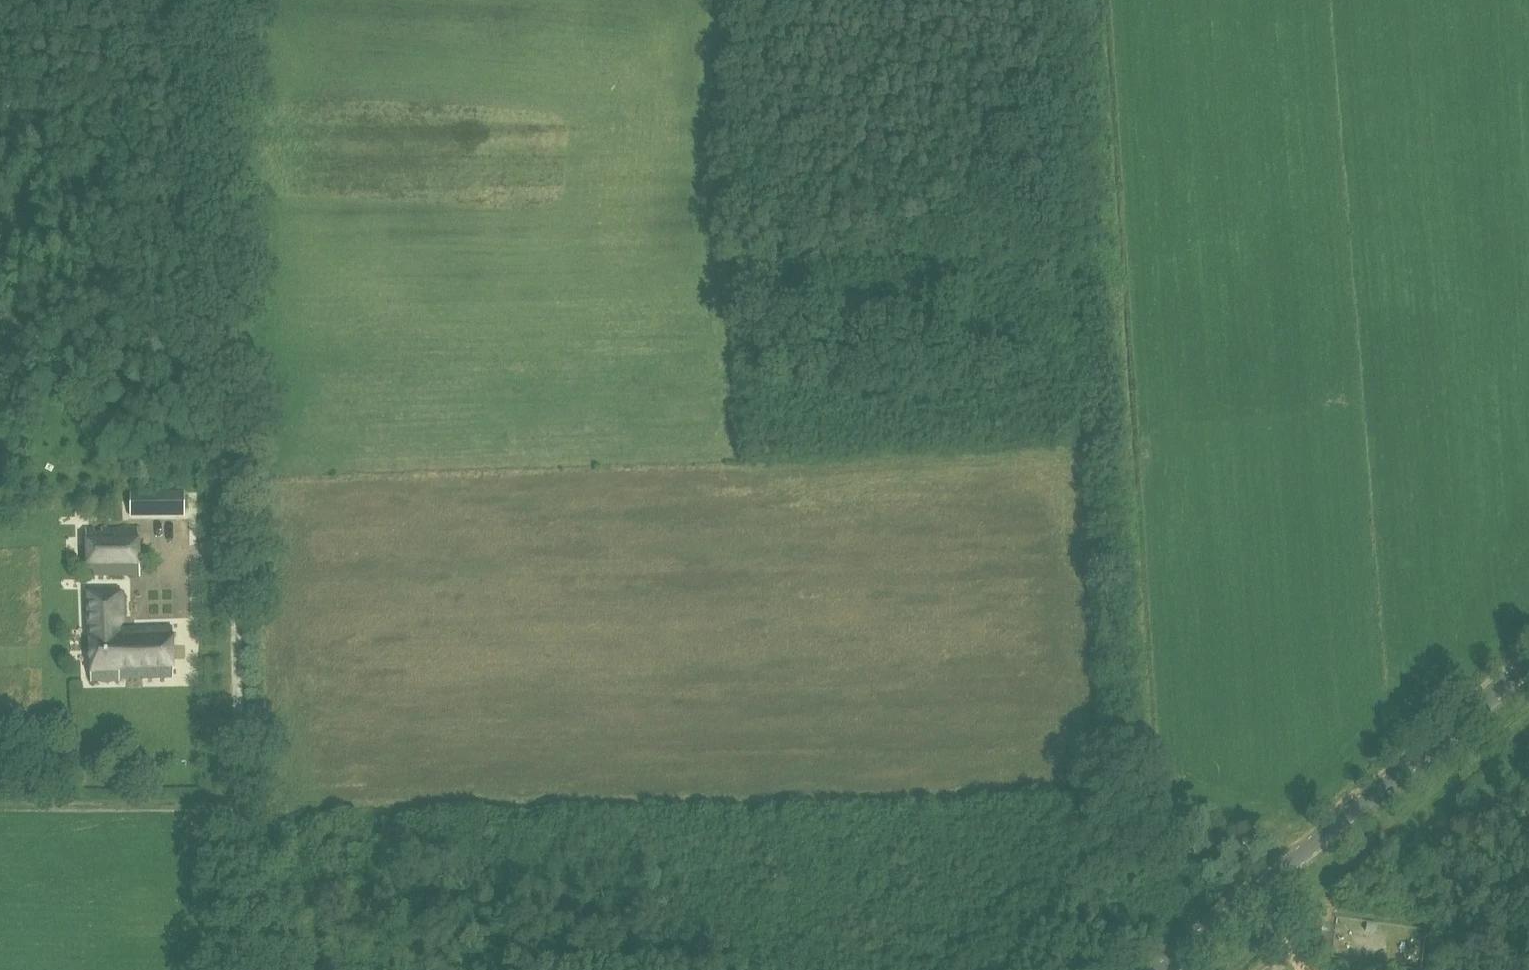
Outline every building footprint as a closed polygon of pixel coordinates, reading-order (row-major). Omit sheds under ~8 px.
[(130,515),(182,515),(182,493),(131,491),(130,515)] [(139,575),(138,529),(85,529),(87,575),(139,575)] [(172,626),(123,627),(122,592),(88,592),(91,681),(119,681),(119,678),(172,677),(172,626)] [(1358,956),(1373,963),(1379,949),(1364,942),(1358,956)]
